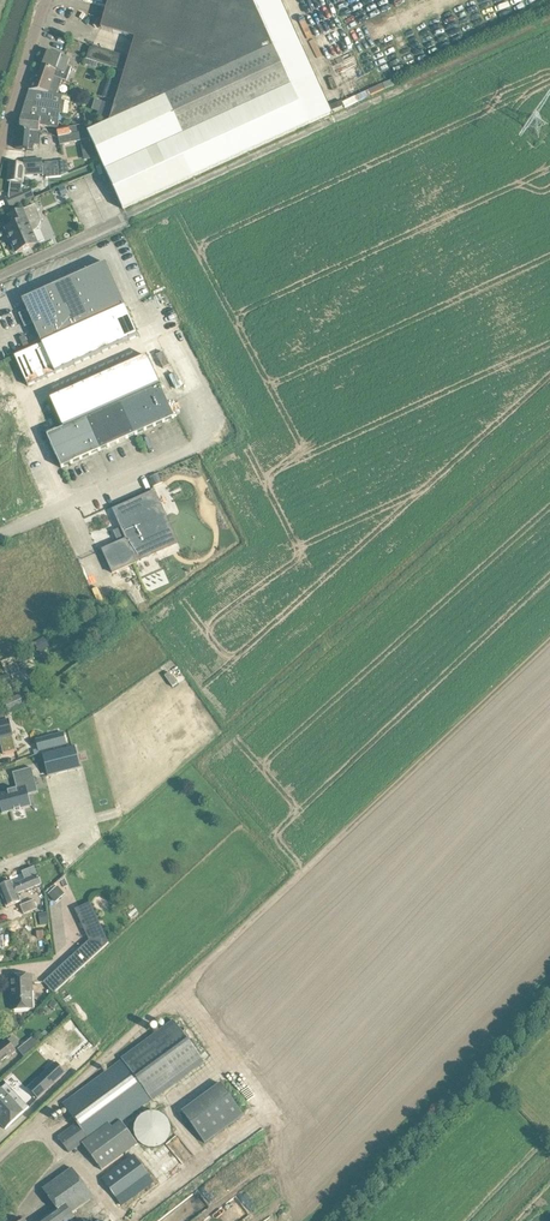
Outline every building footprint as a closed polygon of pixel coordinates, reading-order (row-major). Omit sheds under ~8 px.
[(88,132),(91,139),(118,198),(123,209),(331,114),(326,102),(279,0),(109,0),(101,28),(135,38),(129,58),(125,72),(115,105),(110,122),(88,132)] [(90,48),(87,59),(125,72),(129,58),(94,46),(93,48),(90,48)] [(68,66),(70,59),(48,51),(43,66),(60,72),(58,78),(63,80),(67,81),(72,67),(68,66)] [(57,94),(63,80),(58,78),(60,72),(43,66),(39,76),(35,74),(29,90),(57,94)] [(29,90),(21,116),(39,118),(59,121),(60,114),(62,95),(57,94),(29,90)] [(99,111),(98,114),(108,117),(112,103),(101,100),(99,111)] [(21,116),(20,129),(38,131),(38,125),(58,128),(59,121),(39,118),(21,116)] [(69,127),(57,130),(59,137),(88,131),(88,130),(86,124),(69,127)] [(40,146),(42,131),(38,131),(20,129),(19,129),(18,129),(16,149),(34,150),(34,145),(40,146)] [(88,131),(59,137),(61,145),(91,139),(88,132),(88,131)] [(10,163),(8,181),(10,182),(9,197),(20,192),(21,183),(22,176),(43,174),(42,159),(36,160),(24,160),(24,165),(10,163)] [(61,177),(60,162),(45,162),(46,178),(61,177)] [(65,186),(59,189),(63,197),(69,195),(65,186)] [(25,200),(22,192),(20,192),(9,197),(6,198),(10,207),(25,200)] [(35,205),(9,216),(13,226),(5,229),(16,253),(38,243),(33,232),(35,231),(37,229),(39,227),(41,223),(41,220),(41,217),(35,205)] [(125,307),(106,263),(78,275),(97,319),(111,313),(125,307)] [(97,319),(78,275),(50,288),(70,332),(84,325),(97,319)] [(27,310),(19,314),(24,324),(32,321),(42,344),(43,344),(56,338),(70,332),(50,288),(22,300),(27,310)] [(125,307),(111,313),(124,343),(139,336),(125,307)] [(111,313),(97,319),(111,349),(124,343),(111,313)] [(97,319),(84,325),(97,355),(111,349),(97,319)] [(84,325),(70,332),(83,361),(97,355),(84,325)] [(70,332),(56,338),(70,367),(83,361),(70,332)] [(56,338),(43,344),(56,373),(70,367),(56,338)] [(42,344),(29,350),(42,380),(56,373),(43,344),(42,344)] [(29,350),(15,356),(28,386),(42,380),(29,350)] [(147,356),(133,362),(146,392),(160,385),(147,356)] [(133,362),(119,368),(132,398),(146,392),(133,362)] [(119,368),(105,374),(119,404),(122,403),(132,398),(119,368)] [(105,374),(92,380),(105,410),(119,404),(105,374)] [(92,380),(78,387),(91,416),(105,410),(92,380)] [(175,418),(160,385),(146,392),(132,398),(122,403),(136,435),(175,418)] [(78,387),(64,393),(78,422),(85,419),(91,416),(78,387)] [(64,393),(50,399),(63,429),(78,422),(64,393)] [(136,435),(122,403),(119,404),(105,410),(91,416),(85,419),(99,451),(136,435)] [(99,451),(85,419),(78,422),(63,429),(47,436),(62,468),(99,451)] [(150,477),(154,486),(162,482),(158,473),(150,477)] [(126,539),(102,550),(113,573),(178,544),(155,491),(113,510),(126,539)] [(47,635),(38,640),(42,647),(51,641),(47,635)] [(11,685),(9,675),(0,677),(0,688),(11,685)] [(3,755),(17,751),(9,720),(6,721),(5,715),(0,716),(0,742),(3,755)] [(64,733),(36,740),(39,752),(67,745),(64,733)] [(75,746),(42,755),(43,755),(49,776),(80,767),(75,747),(75,746)] [(0,793),(0,802),(3,813),(31,806),(28,795),(24,781),(35,778),(32,768),(13,773),(17,789),(0,793)] [(42,884),(34,867),(22,872),(25,880),(13,884),(12,881),(0,886),(0,890),(7,907),(8,907),(8,906),(22,901),(19,893),(42,884)] [(58,886),(48,894),(56,902),(65,894),(58,886)] [(24,914),(37,909),(34,900),(21,905),(24,914)] [(89,940),(44,982),(54,993),(109,943),(90,902),(75,909),(89,940)] [(134,907),(127,913),(131,918),(138,911),(134,907)] [(48,913),(41,914),(42,925),(49,924),(48,913)] [(33,1009),(32,975),(10,976),(12,999),(10,999),(11,1006),(12,1006),(12,1010),(33,1009)] [(50,999),(47,1005),(55,1009),(58,1002),(50,999)] [(203,1060),(174,1021),(122,1059),(123,1060),(63,1104),(77,1123),(58,1137),(69,1153),(82,1143),(102,1170),(138,1144),(121,1121),(151,1098),(152,1098),(203,1060)] [(34,1036),(18,1049),(24,1056),(40,1043),(34,1036)] [(0,1047),(0,1064),(15,1052),(14,1050),(19,1045),(19,1043),(16,1038),(13,1038),(8,1042),(7,1041),(0,1047)] [(38,1099),(66,1073),(56,1062),(28,1088),(38,1099)] [(0,1090),(0,1118),(1,1120),(0,1121),(0,1123),(5,1129),(24,1112),(29,1107),(7,1084),(2,1088),(0,1090)] [(244,1114),(221,1084),(182,1112),(205,1143),(244,1114)] [(168,1125),(168,1124),(168,1121),(167,1118),(166,1115),(164,1113),(161,1110),(158,1109),(153,1108),(150,1108),(147,1109),(143,1111),(141,1113),(139,1115),(138,1117),(136,1121),(136,1123),(136,1127),(137,1130),(138,1132),(140,1135),(143,1137),(146,1139),(149,1140),(151,1140),(154,1140),(157,1139),(160,1138),(163,1136),(166,1133),(167,1131),(168,1127),(168,1125)] [(134,1155),(101,1178),(121,1206),(154,1183),(134,1155)] [(74,1217),(72,1214),(94,1198),(72,1168),(43,1189),(57,1209),(40,1220),(69,1220),(74,1217)]
